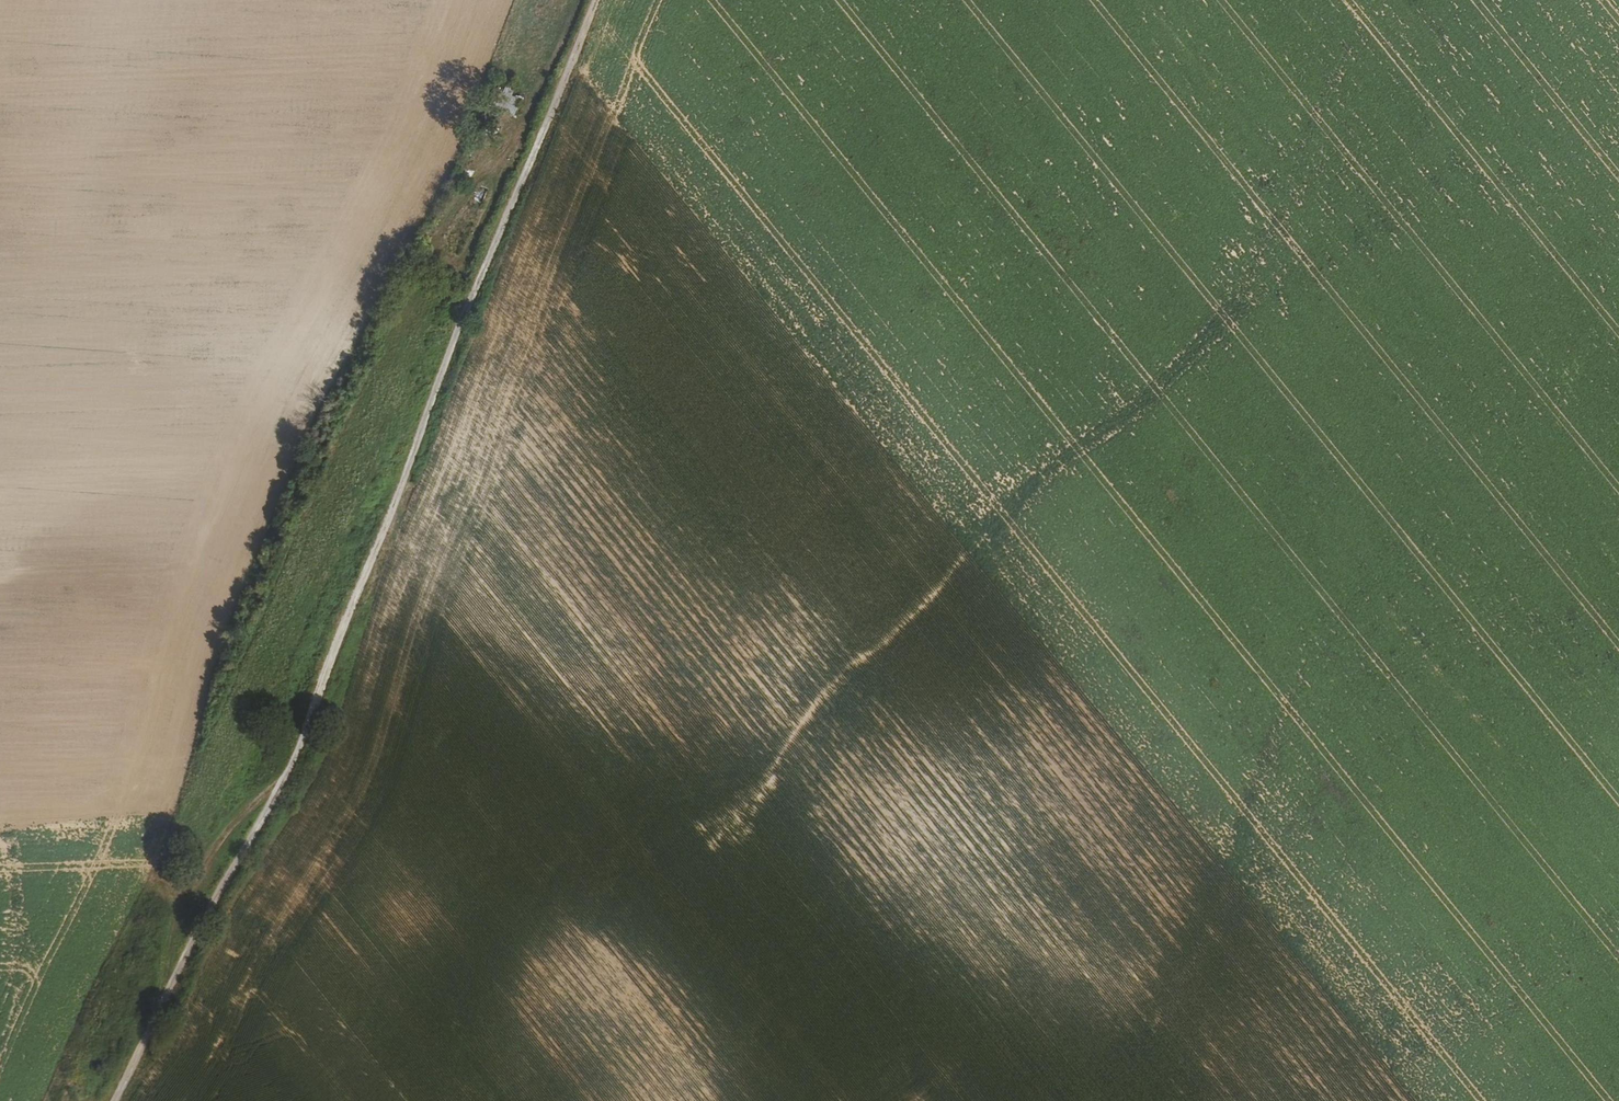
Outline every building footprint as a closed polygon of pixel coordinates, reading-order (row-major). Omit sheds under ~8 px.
[(473,168),(479,153),(470,150),(464,164),(473,168)]
